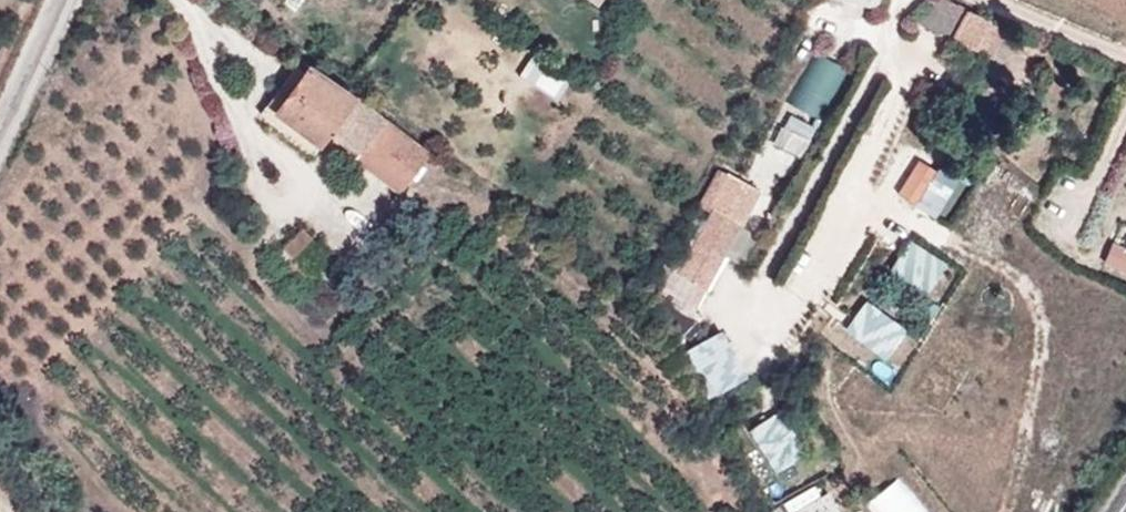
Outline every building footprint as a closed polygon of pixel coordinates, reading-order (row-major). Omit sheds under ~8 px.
[(603,9),(609,0),(588,0),(603,9)] [(926,25),(953,38),(968,8),(950,0),(938,0),(926,25)] [(1007,21),(984,11),(974,35),(996,45),(1007,21)] [(563,99),(572,81),(535,62),(526,80),(563,99)] [(343,80),(327,70),(296,115),(298,117),(339,145),(350,129),(356,133),(377,149),(380,151),(402,120),(343,80)] [(402,120),(380,151),(376,157),(417,186),(444,149),(402,120)] [(922,159),(900,195),(923,209),(944,172),(922,159)] [(761,222),(741,211),(728,234),(748,245),(761,222)] [(289,243),(301,251),(315,231),(316,227),(307,220),(289,243)] [(328,240),(315,231),(301,251),(297,256),(308,265),(328,240)] [(725,284),(748,245),(728,234),(705,273),(725,284)] [(913,241),(893,273),(931,297),(951,265),(913,241)] [(1107,268),(1125,275),(1125,245),(1116,242),(1107,268)] [(869,302),(847,332),(889,363),(911,333),(869,302)] [(688,351),(712,399),(751,380),(727,333),(688,351)] [(752,432),(779,475),(810,455),(782,412),(752,432)] [(793,511),(838,511),(822,483),(787,503),(793,511)]
